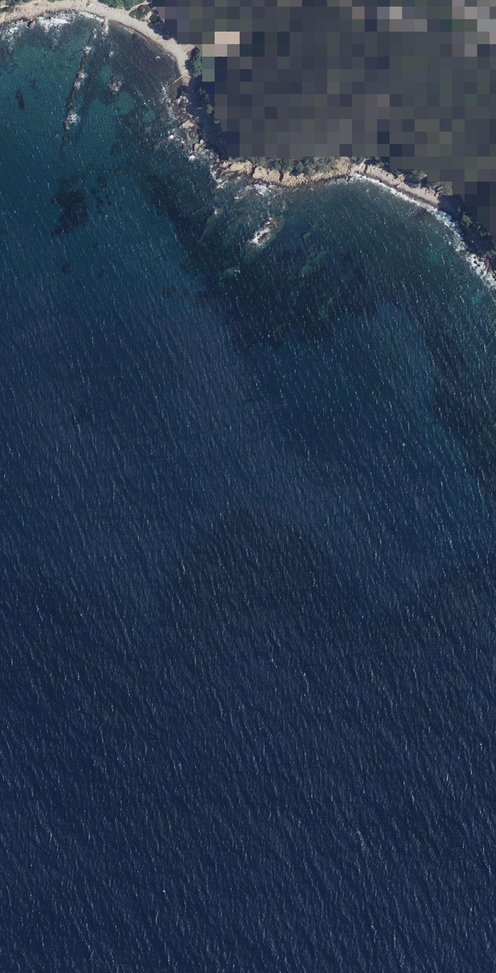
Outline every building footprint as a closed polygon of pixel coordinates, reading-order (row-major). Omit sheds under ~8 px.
[(393,3),(382,0),(377,0),(376,6),(392,10),(393,3)]
